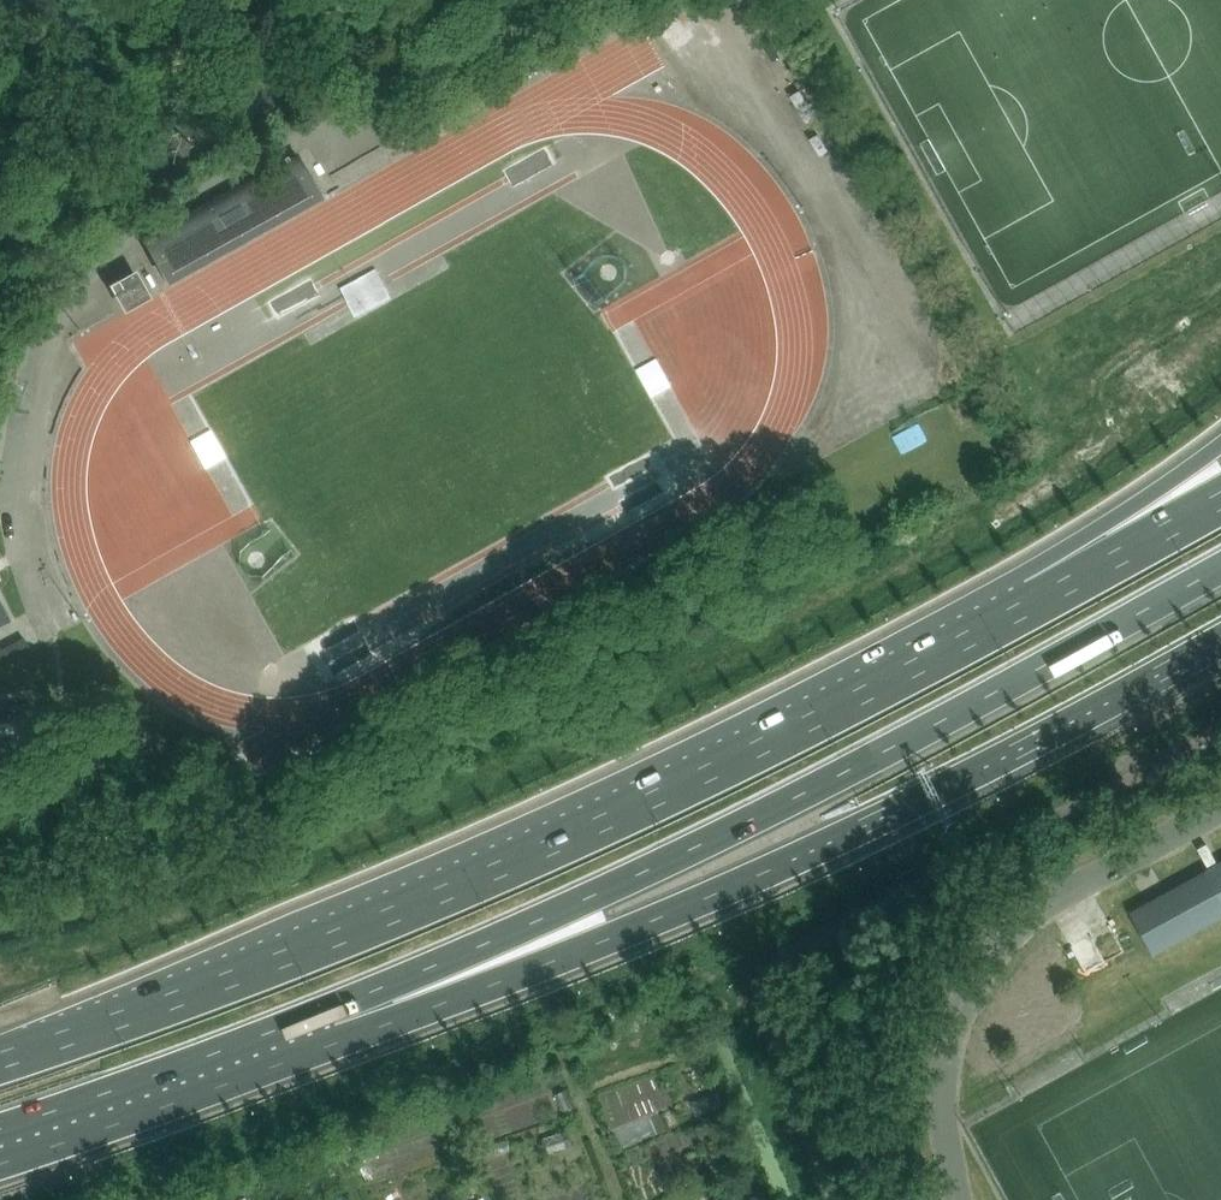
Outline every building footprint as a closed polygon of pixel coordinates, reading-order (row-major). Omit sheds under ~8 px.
[(297,153),(141,239),(166,285),(322,198),(297,153)] [(386,266),(348,283),(362,314),(400,297),(386,266)] [(144,271),(120,284),(117,279),(107,285),(113,296),(119,292),(131,314),(158,299),(144,271)] [(658,393),(679,382),(664,353),(643,364),(658,393)] [(10,621),(0,602),(0,626),(10,621)] [(1206,871),(1220,899),(1220,863),(1206,871)] [(1130,912),(1154,956),(1220,919),(1220,899),(1206,871),(1130,912)] [(556,1095),(564,1113),(573,1109),(565,1091),(556,1095)] [(697,1098),(704,1114),(717,1108),(710,1092),(697,1098)] [(544,1139),(549,1154),(572,1146),(567,1131),(544,1139)] [(372,1153),(366,1138),(346,1145),(352,1160),(372,1153)] [(725,1171),(720,1162),(712,1166),(712,1171),(714,1174),(720,1174),(725,1171)] [(774,1188),(758,1195),(761,1199),(779,1199),(774,1188)]
